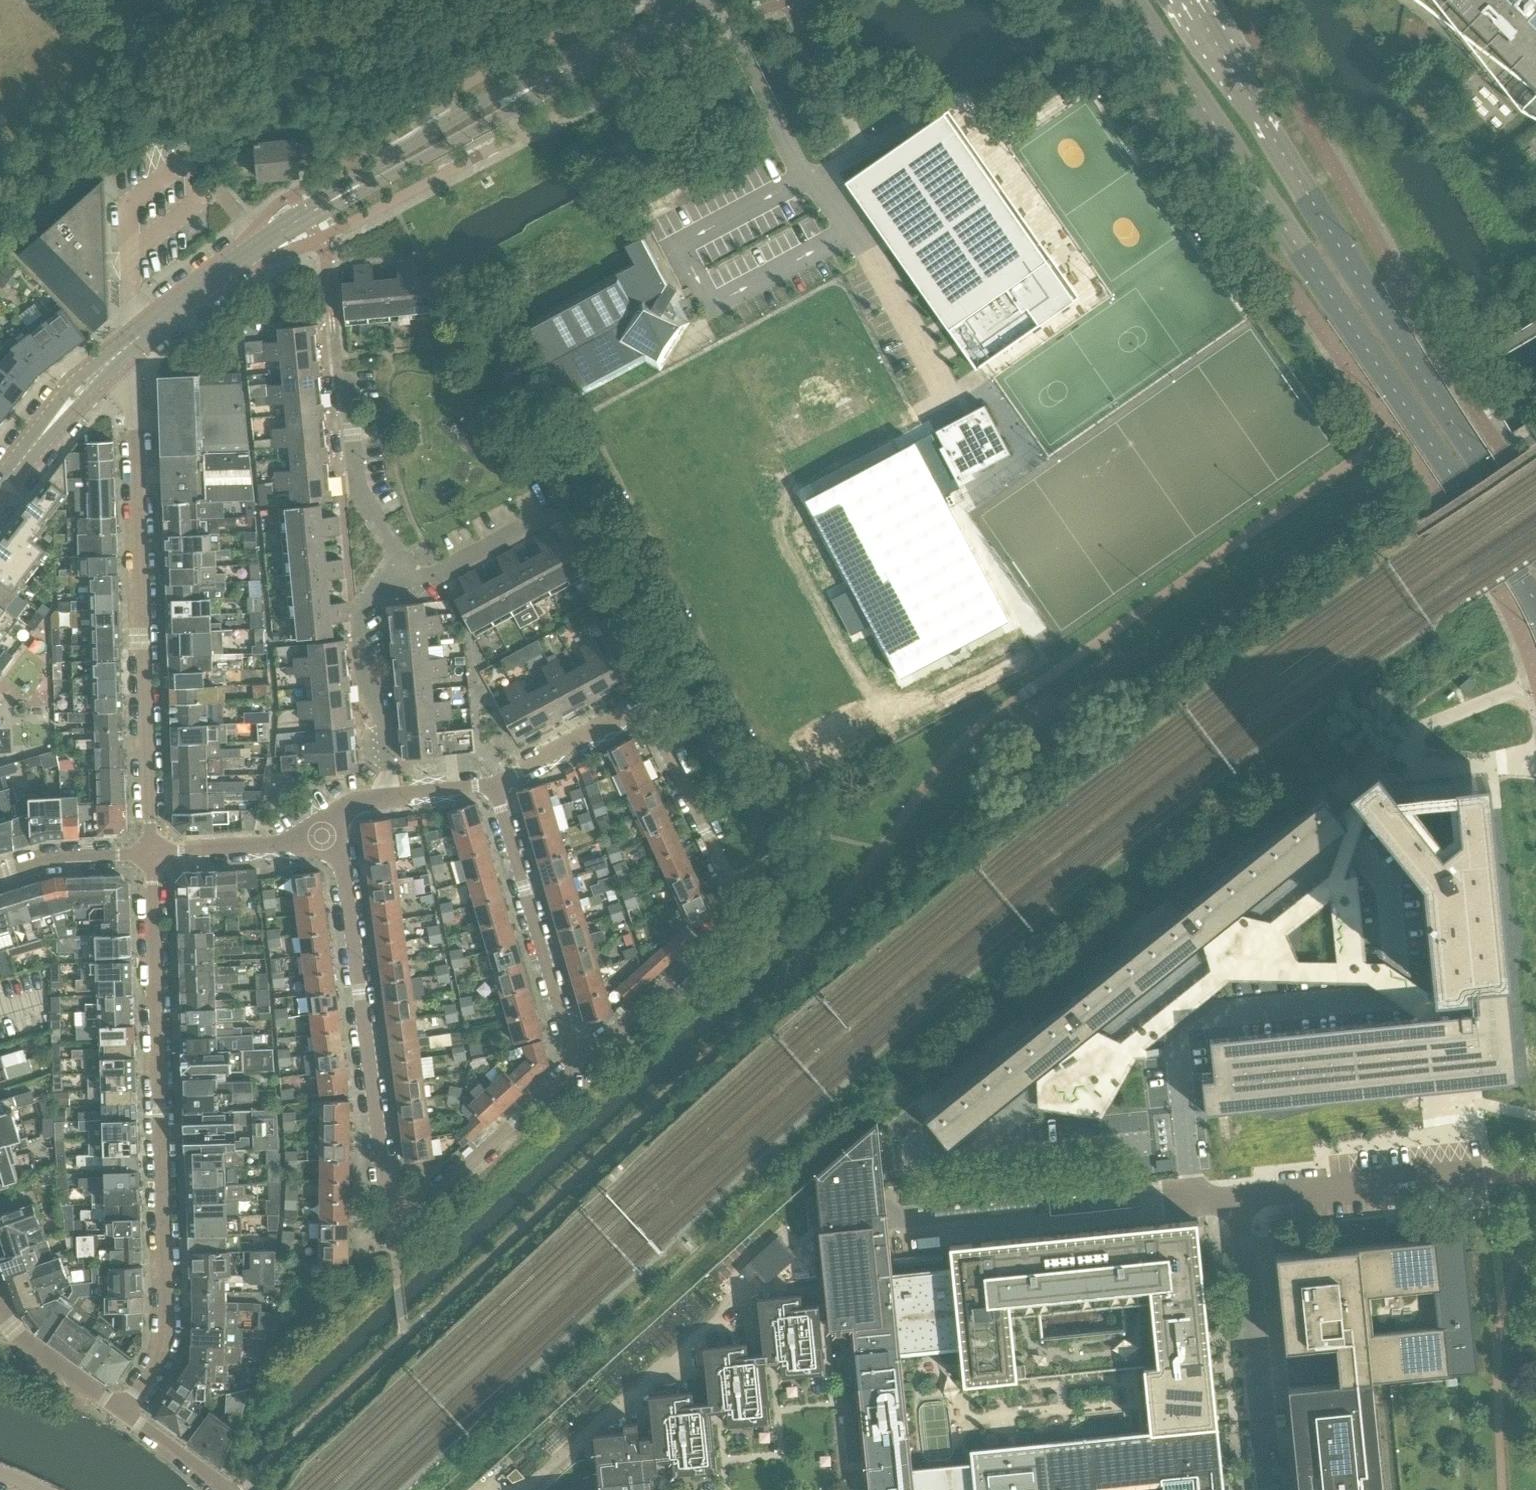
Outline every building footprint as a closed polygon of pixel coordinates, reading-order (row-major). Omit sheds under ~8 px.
[(1532,89),(1535,94),(1535,0),(1415,0),(1532,89)] [(267,110),(256,111),(249,112),(250,120),(267,118),(267,110)] [(963,351),(976,369),(1078,297),(948,110),(845,182),(891,247),(941,320),(946,327),(957,342),(963,351)] [(256,146),(259,179),(298,175),(296,159),(314,157),(312,139),(260,144),(260,143),(255,143),(256,146)] [(108,318),(103,179),(18,254),(94,332),(108,318)] [(670,300),(674,294),(676,290),(669,285),(642,234),(622,244),(631,262),(612,273),(612,274),(518,325),(562,406),(644,361),(660,371),(690,322),(676,314),(677,313),(670,300)] [(415,260),(405,261),(411,319),(434,317),(430,275),(417,277),(415,260)] [(398,278),(386,280),(390,321),(411,319),(405,261),(396,262),(398,278)] [(372,264),(363,265),(368,323),(390,321),(386,280),(374,281),(372,264)] [(368,323),(363,265),(353,266),(355,283),(342,284),(346,325),(368,323)] [(0,274),(0,277),(7,282),(12,276),(3,270),(0,274)] [(57,302),(42,314),(70,350),(86,338),(63,308),(57,302)] [(42,314),(27,326),(55,362),(70,350),(42,314)] [(245,345),(246,354),(316,347),(314,324),(279,328),(280,341),(263,343),(245,345)] [(27,326),(7,341),(39,374),(55,362),(27,326)] [(0,350),(0,367),(28,388),(39,374),(7,341),(0,350)] [(283,360),(284,372),(319,368),(316,347),(246,354),(246,359),(251,358),(252,363),(283,360)] [(16,404),(28,388),(0,367),(0,391),(16,404)] [(285,384),(268,386),(260,386),(261,396),(268,395),(321,390),(319,368),(284,372),(285,384)] [(159,378),(160,415),(244,411),(240,373),(181,377),(159,378)] [(477,383),(482,396),(493,391),(488,378),(477,383)] [(287,403),(288,415),(323,411),(321,390),(268,395),(269,405),(287,403)] [(4,419),(16,404),(0,391),(0,416),(4,419)] [(960,487),(961,479),(1010,453),(984,405),(935,431),(805,499),(852,587),(831,599),(851,635),(872,624),(900,677),(1008,620),(942,496),(960,487)] [(160,415),(161,435),(246,431),(244,411),(160,415)] [(253,440),(273,438),(325,433),(323,411),(288,415),(289,427),(253,431),(253,440)] [(161,435),(161,454),(248,450),(246,431),(161,435)] [(291,446),(292,458),(327,455),(325,433),(273,438),(273,448),(291,446)] [(70,453),(66,457),(66,462),(113,459),(113,442),(85,443),(85,452),(74,453),(74,452),(70,453)] [(161,454),(163,488),(252,483),(248,450),(161,454)] [(276,472),(277,481),(329,476),(327,455),(292,458),(293,470),(276,472)] [(0,543),(0,583),(15,595),(49,552),(34,540),(47,524),(44,522),(47,518),(66,518),(65,510),(53,509),(66,494),(67,494),(67,490),(66,478),(67,478),(67,469),(66,462),(66,457),(62,462),(1,542),(0,543)] [(66,462),(67,469),(74,469),(86,469),(86,477),(114,477),(113,459),(66,462)] [(329,476),(277,481),(278,491),(295,489),(296,503),(331,499),(329,476)] [(66,478),(67,490),(78,490),(78,499),(78,503),(75,504),(75,518),(116,516),(114,477),(86,477),(75,478),(67,478),(66,478)] [(257,484),(259,505),(273,504),(271,482),(257,484)] [(163,488),(163,504),(208,501),(254,500),(252,483),(163,488)] [(163,504),(164,522),(218,518),(217,510),(212,510),(209,510),(208,501),(163,504)] [(278,509),(280,531),(338,526),(338,516),(321,518),(320,505),(278,509)] [(116,516),(75,518),(67,518),(68,534),(116,532),(116,516)] [(164,522),(164,536),(219,534),(219,525),(237,525),(237,518),(227,518),(218,518),(164,522)] [(280,531),(283,553),(324,548),(323,537),(339,535),(338,526),(280,531)] [(551,529),(542,533),(570,585),(590,574),(570,537),(559,544),(551,529)] [(89,556),(117,556),(116,532),(68,534),(54,534),(54,543),(55,557),(61,557),(61,543),(68,542),(68,541),(79,540),(79,556),(89,556)] [(257,549),(256,534),(256,532),(244,532),(245,549),(257,549)] [(50,543),(54,538),(47,533),(43,538),(50,543)] [(542,553),(531,558),(551,595),(570,585),(542,533),(534,538),(542,553)] [(164,536),(165,552),(220,550),(219,534),(164,536)] [(283,553),(285,574),(343,569),(342,559),(325,561),(324,548),(283,553)] [(165,552),(165,568),(200,566),(199,558),(231,557),(230,549),(220,550),(165,552)] [(513,549),(504,554),(532,605),(551,595),(531,558),(521,564),(513,549)] [(504,573),(493,579),(514,615),(532,605),(504,554),(496,558),(504,573)] [(79,556),(69,557),(69,567),(70,567),(70,570),(60,570),(60,576),(118,573),(117,556),(89,556),(79,556)] [(251,564),(252,580),(256,580),(260,580),(259,563),(251,564)] [(165,568),(166,584),(225,581),(225,573),(217,573),(217,566),(200,566),(165,568)] [(285,574),(287,596),(328,592),(327,580),(343,578),(343,569),(285,574)] [(475,570),(466,574),(494,626),(514,615),(493,579),(483,585),(475,570)] [(118,573),(60,576),(57,576),(57,584),(89,583),(89,591),(118,590),(118,573)] [(494,626),(466,574),(458,579),(466,594),(455,600),(474,636),(494,626)] [(249,580),(250,597),(256,597),(260,596),(260,580),(256,580),(252,580),(249,580)] [(166,584),(167,600),(209,598),(223,597),(223,591),(225,591),(225,581),(166,584)] [(5,609),(15,595),(0,583),(0,605),(5,609)] [(70,602),(70,610),(119,608),(118,590),(89,591),(90,600),(70,600),(70,602)] [(287,596),(289,617),(347,612),(346,602),(329,604),(328,592),(287,596)] [(249,596),(250,613),(261,613),(260,596),(256,597),(250,597),(249,596)] [(167,600),(167,616),(210,615),(209,598),(167,600)] [(58,606),(55,610),(57,610),(70,610),(70,602),(58,602),(58,606)] [(387,606),(390,628),(442,623),(441,614),(433,615),(424,616),(422,602),(387,606)] [(42,604),(36,612),(43,617),(49,609),(42,604)] [(70,619),(71,627),(119,625),(119,608),(70,610),(70,619)] [(43,617),(36,612),(27,624),(34,630),(43,617)] [(347,612),(289,617),(291,640),(332,636),(331,623),(348,621),(347,612)] [(261,613),(250,613),(251,628),(262,628),(261,613)] [(167,616),(168,632),(221,630),(221,614),(210,615),(167,616)] [(390,628),(392,650),(427,646),(425,634),(443,633),(442,623),(390,628)] [(71,635),(72,645),(120,643),(119,625),(71,627),(71,628),(79,627),(80,635),(71,635)] [(52,627),(52,645),(61,645),(60,627),(58,627),(52,627)] [(254,629),(255,643),(255,646),(252,646),(252,654),(263,653),(262,628),(254,629)] [(585,638),(588,643),(613,689),(632,678),(616,647),(604,654),(590,628),(584,631),(587,637),(585,638)] [(22,629),(15,638),(23,644),(30,634),(22,629)] [(168,632),(168,654),(200,653),(201,655),(222,654),(222,636),(232,636),(231,629),(221,630),(168,632)] [(23,644),(15,638),(4,652),(12,658),(23,644)] [(294,658),(295,667),(347,662),(345,639),(310,643),(311,656),(294,658)] [(529,644),(535,656),(543,652),(537,641),(529,644)] [(82,653),(82,661),(120,660),(120,643),(72,645),(72,653),(82,653)] [(588,663),(577,669),(594,699),(613,689),(588,643),(579,647),(588,663)] [(52,645),(53,662),(61,662),(63,662),(62,645),(61,645),(52,645)] [(392,650),(394,671),(446,666),(445,657),(428,659),(427,646),(392,650)] [(169,672),(228,669),(243,669),(243,660),(242,660),(241,658),(239,656),(237,655),(237,654),(222,654),(201,655),(200,653),(168,654),(169,672)] [(555,655),(547,659),(575,710),(594,699),(577,669),(566,674),(558,659),(557,660),(555,655)] [(499,661),(503,668),(511,664),(507,656),(499,661)] [(549,683),(539,689),(555,720),(575,710),(547,659),(539,663),(542,668),(541,668),(549,683)] [(73,670),(74,679),(121,678),(120,660),(82,661),(73,662),(73,670)] [(61,662),(53,662),(53,680),(61,680),(61,662)] [(313,675),(314,687),(349,683),(347,662),(295,667),(295,677),(313,675)] [(394,671),(396,693),(431,689),(430,677),(447,676),(446,666),(394,671)] [(169,672),(170,688),(228,686),(228,685),(228,669),(169,672)] [(1459,686),(1465,693),(1476,684),(1469,677),(1459,686)] [(74,688),(74,695),(122,694),(121,678),(74,679),(74,688)] [(520,680),(512,684),(537,730),(555,720),(539,689),(528,695),(520,680)] [(298,701),(299,711),(351,706),(349,683),(314,687),(315,699),(298,701)] [(267,684),(256,685),(253,685),(254,701),(268,700),(267,684)] [(537,730),(512,684),(503,689),(511,704),(500,710),(517,741),(537,730)] [(170,704),(207,702),(225,702),(225,692),(235,691),(234,685),(228,685),(228,686),(170,688),(170,704)] [(396,693),(398,714),(450,709),(449,700),(432,702),(431,689),(396,693)] [(74,712),(74,713),(122,711),(122,694),(74,695),(75,704),(75,712),(74,712)] [(207,702),(170,704),(171,727),(208,726),(207,702)] [(317,718),(318,730),(353,727),(351,706),(299,711),(300,719),(317,718)] [(470,707),(450,709),(451,719),(471,717),(470,707)] [(398,714),(400,735),(435,732),(434,720),(451,719),(450,709),(398,714)] [(95,721),(95,730),(123,729),(122,711),(74,713),(68,713),(69,722),(95,721)] [(257,715),(257,723),(269,722),(269,714),(257,715)] [(269,722),(257,723),(258,741),(270,741),(269,730),(269,722)] [(171,727),(172,745),(206,743),(220,742),(224,742),(224,732),(235,732),(235,725),(208,726),(171,727)] [(303,753),(303,754),(355,749),(353,727),(318,730),(319,742),(301,744),(302,753),(303,753)] [(472,728),(459,729),(461,753),(475,751),(472,728)] [(71,749),(73,749),(96,748),(124,748),(123,729),(95,730),(96,739),(71,740),(71,749)] [(459,729),(435,732),(400,735),(402,758),(461,753),(459,729)] [(608,749),(618,771),(642,760),(632,738),(608,749)] [(172,745),(172,760),(241,757),(241,748),(220,749),(220,742),(206,743),(172,745)] [(96,753),(97,769),(125,768),(124,748),(96,748),(73,749),(75,754),(96,753)] [(355,749),(303,754),(304,762),(321,761),(322,774),(357,771),(355,749)] [(55,750),(40,754),(42,763),(43,769),(59,764),(55,750)] [(40,754),(24,759),(27,768),(42,763),(40,754)] [(297,755),(281,756),(283,770),(298,769),(297,755)] [(172,760),(173,777),(207,776),(225,776),(225,767),(244,767),(244,757),(241,757),(172,760)] [(577,764),(581,772),(589,768),(585,760),(577,764)] [(642,760),(618,771),(629,794),(653,783),(642,760)] [(1209,1039),(1213,1077),(1201,1078),(1205,1113),(1517,1081),(1486,774),(1448,778),(1455,830),(1439,842),(1373,761),(1346,782),(1420,876),(1434,1017),(1209,1039)] [(0,767),(0,772),(1,776),(17,771),(15,762),(0,767)] [(564,770),(567,777),(568,778),(576,774),(572,767),(564,770)] [(88,769),(89,806),(98,805),(126,804),(125,768),(97,769),(88,769)] [(173,777),(173,794),(244,791),(244,781),(207,782),(207,776),(173,777)] [(598,782),(586,786),(589,794),(600,790),(598,782)] [(518,791),(525,815),(552,807),(545,783),(518,791)] [(629,794),(639,815),(663,804),(653,783),(629,794)] [(13,788),(5,790),(7,796),(13,817),(15,848),(31,843),(30,813),(21,816),(13,788)] [(583,797),(581,789),(569,792),(572,801),(583,797)] [(0,822),(0,853),(15,848),(13,817),(7,796),(5,790),(0,791),(0,806),(4,821),(0,822)] [(60,791),(60,796),(62,838),(78,837),(77,806),(77,796),(70,796),(70,791),(60,791)] [(173,794),(174,814),(224,811),(224,800),(244,799),(244,791),(173,794)] [(30,798),(30,813),(31,843),(48,838),(47,792),(41,793),(42,797),(30,798)] [(50,792),(47,792),(48,838),(62,838),(60,796),(50,797),(50,792)] [(591,801),(593,809),(605,806),(602,797),(591,801)] [(925,1116),(925,1117),(936,1130),(948,1145),(1036,1074),(1092,1029),(1105,1018),(1201,941),(1236,914),(1338,831),(1346,825),(1337,814),(1334,810),(1323,797),(1313,805),(1311,806),(1311,807),(1308,809),(1199,897),(1053,1014),(937,1107),(925,1116)] [(448,811),(455,835),(482,827),(475,803),(448,811)] [(126,804),(98,805),(89,806),(77,806),(78,837),(119,836),(127,828),(126,828),(126,804)] [(639,815),(649,837),(673,826),(663,804),(639,815)] [(605,806),(593,809),(596,818),(608,814),(605,806)] [(525,815),(532,838),(559,830),(552,807),(525,815)] [(238,810),(224,811),(174,814),(174,821),(174,825),(183,833),(196,832),(213,831),(213,830),(213,823),(228,823),(228,815),(239,815),(238,810)] [(241,810),(241,814),(242,814),(243,829),(243,830),(255,829),(256,819),(257,810),(256,810),(241,810)] [(578,816),(580,824),(592,820),(589,812),(578,816)] [(422,815),(423,823),(432,822),(430,814),(422,815)] [(362,822),(364,843),(391,839),(390,828),(417,824),(416,815),(389,819),(362,822)] [(592,820),(580,824),(583,832),(594,829),(592,820)] [(649,837),(659,859),(683,848),(673,826),(649,837)] [(455,835),(461,858),(489,850),(482,827),(455,835)] [(425,832),(427,841),(438,839),(436,830),(425,832)] [(532,838),(538,861),(566,853),(559,830),(532,838)] [(365,851),(367,863),(394,860),(393,848),(391,840),(391,839),(364,843),(365,847),(365,851)] [(606,846),(609,855),(620,851),(617,842),(606,846)] [(410,849),(412,858),(424,855),(422,846),(410,849)] [(659,859),(669,881),(693,870),(683,848),(659,859)] [(461,858),(468,882),(496,874),(489,850),(461,858)] [(620,851),(609,855),(611,863),(623,859),(620,851)] [(538,861),(545,884),(572,877),(566,853),(538,861)] [(424,855),(412,858),(414,866),(426,864),(424,855)] [(430,857),(432,866),(443,863),(442,855),(430,857)] [(592,861),(595,869),(606,865),(604,857),(592,861)] [(367,863),(369,883),(397,879),(395,868),(405,867),(404,859),(394,860),(367,863)] [(630,872),(626,862),(614,866),(617,877),(630,872)] [(443,863),(432,866),(434,874),(445,872),(443,863)] [(606,865),(595,869),(598,878),(609,874),(606,865)] [(215,871),(216,912),(216,914),(238,913),(237,888),(236,870),(215,871)] [(236,870),(237,888),(257,888),(256,870),(236,870)] [(669,881),(679,902),(703,891),(693,870),(669,881)] [(176,881),(177,897),(201,896),(202,905),(210,905),(210,912),(216,912),(215,871),(202,872),(185,872),(184,872),(176,881)] [(292,875),(295,895),(322,892),(319,871),(292,875)] [(468,882),(475,904),(502,896),(496,874),(468,882)] [(88,877),(89,912),(93,908),(96,907),(105,907),(105,900),(104,876),(88,877)] [(105,900),(129,897),(129,884),(129,883),(120,876),(119,876),(104,876),(105,900)] [(52,914),(59,937),(76,936),(76,929),(69,929),(68,925),(69,925),(66,910),(74,907),(73,901),(69,901),(68,877),(55,877),(43,881),(52,914)] [(74,907),(75,920),(90,919),(89,912),(88,877),(68,877),(69,901),(73,901),(74,907)] [(545,884),(552,907),(579,900),(572,877),(545,884)] [(611,877),(598,881),(599,883),(591,886),(594,895),(615,889),(611,877)] [(369,883),(372,903),(399,899),(397,879),(369,883)] [(48,937),(57,937),(59,937),(52,914),(43,881),(23,887),(33,919),(42,916),(45,927),(48,937)] [(419,888),(421,896),(432,894),(430,885),(419,888)] [(36,930),(33,919),(23,887),(4,893),(14,926),(24,923),(30,942),(39,939),(36,930)] [(621,892),(624,900),(635,896),(632,888),(621,892)] [(262,891),(264,899),(275,898),(274,889),(262,891)] [(703,891),(679,902),(689,925),(713,913),(703,891)] [(295,895),(298,915),(325,912),(322,892),(295,895)] [(14,926),(4,893),(0,894),(0,950),(20,945),(14,926)] [(432,894),(421,896),(422,905),(434,902),(432,894)] [(177,897),(178,917),(182,917),(181,913),(187,913),(187,916),(202,915),(202,905),(201,896),(177,897)] [(475,904),(481,928),(509,920),(502,896),(475,904)] [(635,896),(624,900),(627,908),(638,904),(635,896)] [(105,918),(130,918),(129,897),(105,900),(105,907),(105,918)] [(275,898),(264,899),(265,908),(276,907),(275,898)] [(372,903),(375,922),(402,919),(399,899),(372,903)] [(552,907),(558,931),(586,923),(579,900),(552,907)] [(440,904),(442,913),(453,910),(451,902),(440,904)] [(608,906),(610,914),(622,911),(619,903),(608,906)] [(453,910),(442,913),(444,921),(455,919),(453,910)] [(622,911),(610,914),(613,923),(625,919),(622,911)] [(298,915),(300,935),(327,932),(325,912),(298,915)] [(178,917),(178,933),(211,931),(210,915),(202,915),(187,916),(187,913),(181,913),(182,917),(178,917)] [(88,936),(130,935),(130,918),(105,918),(97,919),(90,919),(75,920),(76,929),(88,928),(88,936)] [(375,922),(377,944),(405,940),(402,919),(375,922)] [(481,928),(488,951),(516,943),(509,920),(481,928)] [(225,922),(225,930),(238,929),(238,921),(225,922)] [(558,931),(565,954),(592,946),(586,923),(558,931)] [(427,927),(429,936),(441,933),(439,925),(427,927)] [(685,926),(670,940),(681,952),(696,938),(685,926)] [(39,939),(41,938),(48,937),(45,927),(36,930),(39,939)] [(267,931),(268,939),(280,938),(279,929),(267,931)] [(178,933),(179,948),(243,945),(243,935),(214,936),(214,931),(211,931),(178,933)] [(300,935),(303,955),(330,952),(327,932),(300,935)] [(441,933),(429,936),(430,944),(442,942),(441,933)] [(76,957),(97,956),(131,955),(130,935),(88,936),(76,936),(59,937),(57,937),(57,951),(76,951),(76,957)] [(41,939),(41,938),(39,939),(30,942),(20,945),(0,950),(0,969),(2,976),(14,973),(10,957),(44,947),(41,939)] [(280,938),(268,939),(269,948),(281,947),(280,938)] [(378,950),(380,961),(407,958),(406,947),(405,940),(377,944),(378,947),(378,950)] [(670,940),(657,952),(667,964),(681,952),(670,940)] [(488,951),(495,974),(522,966),(516,943),(488,951)] [(179,948),(179,962),(214,960),(214,954),(243,953),(243,945),(179,948)] [(565,954),(572,977),(599,969),(592,946),(565,954)] [(637,956),(634,947),(622,951),(625,959),(637,956)] [(450,951),(452,961),(463,958),(461,948),(450,951)] [(303,955),(305,975),(333,971),(330,952),(303,955)] [(657,952),(641,967),(652,978),(667,964),(657,952)] [(74,979),(76,979),(132,977),(131,955),(97,956),(97,962),(82,962),(82,972),(74,973),(74,979)] [(380,961),(382,982),(410,978),(407,958),(380,961)] [(463,958),(452,961),(454,969),(465,966),(463,958)] [(271,960),(273,979),(285,978),(283,959),(271,960)] [(179,962),(180,977),(238,974),(238,966),(215,966),(214,960),(179,962)] [(51,963),(51,981),(62,981),(61,963),(51,963)] [(435,967),(437,975),(448,973),(446,964),(435,967)] [(495,974),(502,997),(529,989),(522,966),(495,974)] [(652,978),(641,967),(617,989),(627,1000),(652,978)] [(572,977),(579,1000),(606,992),(599,969),(572,977)] [(305,975),(308,995),(335,991),(333,971),(305,975)] [(257,974),(257,989),(267,989),(267,973),(257,974)] [(448,973),(437,975),(439,984),(450,981),(448,973)] [(180,977),(180,992),(215,990),(229,990),(229,982),(238,982),(238,974),(180,977)] [(97,990),(97,996),(133,995),(132,977),(76,979),(76,990),(97,990)] [(382,982),(385,1002),(412,998),(411,987),(421,985),(419,977),(410,978),(382,982)] [(285,978),(273,979),(274,988),(285,986),(285,978)] [(268,989),(267,989),(257,989),(259,1020),(270,1020),(270,1005),(269,1005),(268,989)] [(502,997),(508,1020),(536,1012),(529,989),(502,997)] [(180,992),(181,1009),(234,1006),(234,999),(216,1000),(215,990),(180,992)] [(308,995),(311,1015),(338,1011),(335,991),(308,995)] [(606,992),(579,1000),(585,1022),(612,1015),(606,992)] [(85,1004),(85,1011),(133,1009),(133,995),(97,996),(97,1003),(85,1004)] [(51,996),(51,1012),(59,1012),(59,996),(51,996)] [(460,998),(461,1006),(473,1004),(471,996),(460,998)] [(385,1002),(388,1022),(415,1019),(412,998),(385,1002)] [(443,1006),(445,1014),(457,1012),(455,1003),(443,1006)] [(473,1004),(461,1006),(463,1015),(474,1013),(473,1004)] [(181,1024),(233,1021),(235,1021),(234,1015),(240,1015),(240,1006),(234,1006),(181,1009),(181,1024)] [(275,1009),(276,1017),(288,1017),(287,1008),(275,1009)] [(86,1018),(86,1027),(98,1026),(134,1025),(133,1009),(85,1011),(86,1018)] [(311,1015),(313,1034),(341,1031),(338,1011),(311,1015)] [(457,1012),(445,1014),(447,1023),(458,1021),(457,1012)] [(536,1012),(508,1020),(515,1043),(542,1035),(536,1012)] [(288,1017),(276,1017),(276,1026),(288,1026),(288,1017)] [(388,1022),(390,1042),(417,1037),(415,1019),(388,1022)] [(181,1024),(182,1039),(253,1034),(252,1027),(241,1028),(241,1027),(233,1027),(233,1021),(181,1024)] [(99,1042),(99,1043),(134,1041),(134,1025),(98,1026),(86,1027),(77,1027),(77,1039),(98,1038),(98,1042),(99,1042)] [(313,1034),(316,1054),(343,1051),(341,1031),(313,1034)] [(451,1045),(453,1053),(465,1051),(463,1042),(462,1042),(460,1032),(450,1033),(425,1037),(427,1048),(451,1045)] [(182,1039),(183,1054),(253,1049),(253,1034),(182,1039)] [(390,1042),(393,1062),(420,1058),(419,1046),(426,1045),(425,1036),(417,1037),(390,1042)] [(528,1058),(526,1060),(538,1073),(548,1064),(541,1040),(524,1045),(528,1058)] [(71,1057),(82,1057),(135,1056),(134,1041),(99,1043),(99,1049),(71,1050),(71,1057)] [(481,1043),(470,1046),(471,1054),(483,1052),(481,1043)] [(278,1048),(279,1058),(291,1057),(290,1048),(278,1048)] [(27,1061),(23,1049),(0,1056),(0,1068),(27,1061)] [(183,1054),(183,1074),(226,1071),(274,1071),(273,1049),(253,1049),(183,1054)] [(316,1054),(318,1074),(346,1071),(343,1051),(316,1054)] [(465,1051),(453,1053),(454,1061),(466,1059),(465,1051)] [(82,1068),(87,1068),(87,1070),(87,1073),(135,1071),(135,1056),(82,1057),(82,1068)] [(291,1057),(279,1058),(279,1066),(280,1077),(292,1076),(291,1066),(291,1057)] [(53,1059),(54,1074),(63,1074),(62,1058),(60,1058),(53,1059)] [(393,1062),(395,1081),(423,1078),(420,1058),(393,1062)] [(472,1060),(474,1069),(486,1066),(484,1058),(472,1060)] [(526,1060),(509,1076),(521,1089),(538,1073),(526,1060)] [(30,1071),(27,1061),(0,1068),(0,1080),(30,1071)] [(87,1073),(88,1089),(136,1087),(135,1071),(87,1073)] [(183,1074),(184,1094),(252,1091),(252,1080),(227,1081),(226,1071),(183,1074)] [(346,1071),(318,1074),(321,1094),(348,1090),(346,1071)] [(505,1072),(486,1089),(504,1108),(522,1091),(521,1089),(509,1076),(505,1072)] [(63,1074),(54,1074),(54,1091),(63,1090),(63,1074)] [(395,1081),(398,1101),(425,1097),(423,1078),(395,1081)] [(450,1086),(449,1094),(460,1096),(462,1087),(450,1086)] [(102,1104),(103,1104),(136,1103),(136,1087),(88,1089),(88,1097),(101,1097),(102,1104)] [(293,1089),(281,1090),(282,1099),(294,1098),(293,1089)] [(504,1108),(486,1089),(470,1103),(464,1101),(462,1110),(471,1121),(454,1136),(462,1146),(486,1124),(504,1108)] [(13,1108),(35,1102),(32,1091),(0,1100),(0,1112),(13,1108)] [(184,1094),(185,1113),(235,1111),(235,1110),(227,1110),(227,1101),(252,1100),(252,1091),(184,1094)] [(460,1096),(449,1094),(447,1102),(459,1104),(460,1096)] [(39,1100),(44,1118),(54,1115),(54,1095),(39,1100)] [(398,1101),(400,1121),(428,1118),(425,1097),(398,1101)] [(321,1100),(321,1121),(349,1121),(349,1100),(321,1100)] [(79,1112),(79,1121),(137,1118),(136,1103),(103,1104),(103,1111),(79,1112)] [(0,1112),(0,1183),(5,1182),(18,1177),(14,1164),(19,1163),(14,1148),(29,1143),(26,1135),(21,1136),(13,1108),(0,1112)] [(185,1113),(185,1133),(186,1152),(237,1150),(249,1149),(249,1137),(240,1137),(240,1141),(232,1141),(232,1123),(238,1123),(238,1125),(246,1125),(252,1122),(253,1149),(256,1149),(267,1149),(278,1148),(277,1129),(277,1109),(256,1110),(235,1111),(185,1113)] [(284,1112),(284,1121),(296,1121),(295,1112),(284,1112)] [(54,1137),(53,1118),(50,1118),(44,1118),(42,1118),(43,1137),(54,1137)] [(89,1130),(89,1138),(137,1138),(137,1118),(79,1121),(79,1130),(89,1130)] [(400,1121),(403,1141),(430,1138),(428,1118),(400,1121)] [(296,1121),(284,1121),(284,1130),(296,1129),(296,1121)] [(321,1121),(321,1141),(348,1141),(349,1121),(321,1121)] [(814,1179),(819,1226),(859,1222),(858,1214),(886,1212),(886,1207),(884,1188),(876,1122),(814,1179)] [(78,1146),(79,1155),(138,1153),(137,1138),(89,1138),(89,1146),(78,1146)] [(430,1138),(403,1141),(406,1161),(433,1157),(430,1138)] [(54,1157),(66,1156),(65,1140),(54,1140),(54,1157)] [(321,1141),(321,1161),(348,1161),(348,1141),(321,1141)] [(267,1165),(269,1165),(281,1165),(281,1153),(279,1153),(279,1149),(267,1149),(267,1165)] [(186,1168),(244,1166),(244,1160),(237,1160),(237,1157),(237,1150),(186,1152),(186,1168)] [(285,1152),(285,1161),(298,1161),(298,1152),(285,1152)] [(104,1165),(104,1171),(139,1170),(138,1153),(79,1155),(77,1155),(78,1165),(104,1165)] [(57,1174),(67,1173),(66,1156),(54,1157),(54,1166),(56,1166),(57,1174)] [(1157,1170),(1170,1168),(1169,1159),(1156,1160),(1157,1170)] [(321,1161),(321,1181),(348,1181),(348,1161),(321,1161)] [(270,1182),(280,1181),(281,1181),(281,1165),(269,1165),(269,1182),(270,1182)] [(186,1168),(187,1185),(238,1184),(238,1172),(244,1171),(244,1166),(186,1168)] [(79,1188),(84,1188),(139,1186),(139,1170),(104,1171),(105,1177),(79,1178),(79,1188)] [(67,1173),(57,1174),(58,1189),(69,1189),(67,1173)] [(286,1191),(285,1201),(297,1201),(297,1191),(298,1180),(285,1181),(286,1191)] [(270,1182),(271,1198),(279,1198),(280,1181),(270,1182)] [(321,1181),(321,1201),(348,1201),(348,1181),(321,1181)] [(5,1182),(0,1183),(0,1197),(9,1194),(5,1182)] [(187,1185),(188,1202),(239,1200),(255,1200),(255,1193),(247,1194),(247,1183),(238,1184),(187,1185)] [(91,1195),(91,1202),(140,1202),(139,1186),(84,1188),(84,1195),(91,1195)] [(59,1190),(61,1205),(70,1204),(69,1189),(59,1190)] [(267,1215),(268,1215),(279,1214),(279,1198),(271,1198),(267,1198),(267,1215)] [(188,1202),(188,1217),(239,1216),(239,1200),(188,1202)] [(297,1201),(285,1201),(284,1221),(296,1222),(297,1201)] [(321,1201),(320,1221),(348,1221),(348,1201),(321,1201)] [(83,1220),(87,1220),(140,1218),(140,1202),(91,1202),(92,1210),(83,1210),(83,1220)] [(7,1255),(23,1251),(22,1247),(38,1242),(47,1239),(42,1225),(41,1226),(33,1203),(0,1213),(0,1234),(7,1255)] [(62,1205),(64,1220),(74,1219),(73,1204),(62,1205)] [(1217,1425),(1211,1426),(970,1449),(970,1447),(1018,1442),(1018,1441),(1172,1425),(1195,1423),(1194,1413),(1209,1411),(1213,1411),(1207,1359),(1210,1359),(1196,1221),(1165,1224),(1052,1235),(1005,1240),(949,1246),(950,1248),(895,1254),(897,1272),(892,1273),(886,1212),(858,1214),(859,1222),(819,1226),(827,1303),(818,1304),(818,1303),(817,1303),(817,1304),(802,1306),(801,1295),(757,1299),(763,1353),(748,1355),(747,1343),(703,1348),(709,1402),(693,1403),(692,1392),(649,1396),(653,1448),(639,1449),(637,1423),(623,1425),(624,1435),(617,1436),(617,1433),(594,1436),(599,1489),(650,1489),(648,1478),(651,1477),(657,1470),(656,1461),(672,1459),(673,1474),(716,1470),(711,1412),(726,1411),(728,1425),(770,1421),(765,1363),(780,1362),(782,1377),(825,1372),(819,1318),(827,1317),(829,1329),(834,1329),(835,1333),(842,1333),(841,1328),(852,1327),(868,1489),(1223,1489),(1217,1425)] [(279,1214),(268,1215),(268,1225),(267,1230),(277,1230),(278,1230),(280,1214),(279,1214)] [(188,1217),(189,1235),(240,1234),(239,1216),(188,1217)] [(106,1228),(106,1235),(110,1235),(141,1234),(140,1218),(87,1220),(87,1229),(106,1228)] [(74,1219),(64,1220),(66,1236),(74,1235),(74,1219)] [(320,1221),(320,1241),(348,1241),(348,1221),(320,1221)] [(283,1231),(282,1239),(294,1240),(295,1232),(283,1231)] [(1497,1232),(1498,1243),(1511,1241),(1510,1231),(1497,1232)] [(141,1234),(110,1235),(110,1248),(134,1248),(135,1250),(141,1250),(141,1234)] [(189,1235),(189,1252),(250,1250),(250,1241),(241,1242),(240,1234),(189,1235)] [(270,1238),(268,1250),(275,1249),(277,1234),(270,1234),(270,1238)] [(98,1256),(98,1249),(97,1235),(73,1236),(73,1243),(74,1257),(98,1256)] [(1288,1390),(1292,1389),(1291,1389),(1368,1381),(1371,1381),(1471,1371),(1457,1236),(1274,1254),(1288,1390)] [(38,1242),(22,1247),(23,1251),(7,1255),(0,1257),(0,1258),(6,1275),(10,1274),(11,1276),(20,1273),(19,1270),(60,1256),(59,1252),(53,1254),(47,1239),(38,1242)] [(294,1240),(282,1239),(281,1248),(293,1249),(294,1240)] [(348,1241),(320,1241),(320,1261),(348,1261),(348,1241)] [(110,1248),(98,1249),(98,1256),(98,1260),(113,1263),(142,1262),(141,1250),(135,1250),(134,1248),(110,1248)] [(192,1274),(192,1276),(243,1275),(243,1278),(250,1283),(264,1283),(274,1283),(275,1283),(275,1249),(268,1250),(250,1250),(189,1252),(190,1274),(192,1274)] [(6,1275),(13,1296),(67,1276),(61,1259),(60,1256),(19,1270),(20,1273),(11,1276),(10,1274),(6,1275)] [(94,1295),(101,1295),(143,1294),(142,1266),(100,1268),(100,1267),(98,1267),(98,1285),(94,1285),(94,1295)] [(35,1331),(48,1340),(79,1296),(88,1295),(94,1295),(94,1285),(98,1285),(98,1267),(94,1267),(91,1268),(91,1281),(85,1281),(85,1282),(70,1284),(70,1283),(62,1287),(64,1291),(59,1298),(56,1296),(20,1312),(35,1331)] [(190,1283),(191,1293),(226,1292),(226,1282),(243,1283),(250,1283),(243,1278),(243,1275),(192,1276),(193,1281),(190,1283)] [(19,1311),(20,1312),(56,1296),(59,1298),(64,1291),(62,1287),(70,1283),(67,1276),(13,1296),(19,1311)] [(264,1291),(274,1291),(274,1283),(264,1283),(264,1291)] [(193,1310),(239,1310),(256,1310),(262,1311),(262,1303),(238,1304),(238,1303),(226,1303),(226,1292),(191,1293),(191,1299),(193,1301),(193,1310)] [(143,1294),(101,1295),(100,1302),(103,1302),(103,1303),(109,1303),(109,1311),(116,1311),(143,1311),(143,1294)] [(48,1340),(65,1352),(83,1326),(90,1315),(80,1307),(88,1295),(79,1296),(48,1340)] [(191,1318),(190,1327),(225,1327),(238,1328),(239,1310),(193,1310),(193,1316),(191,1318)] [(143,1311),(116,1311),(116,1328),(142,1327),(143,1311)] [(65,1352),(79,1363),(104,1325),(97,1320),(90,1331),(83,1326),(65,1352)] [(79,1363),(96,1375),(117,1345),(108,1338),(114,1330),(105,1324),(104,1325),(79,1363)] [(256,1346),(262,1346),(264,1346),(266,1339),(258,1339),(256,1338),(242,1338),(243,1328),(238,1328),(225,1327),(190,1327),(190,1333),(192,1336),(191,1344),(256,1346)] [(117,1345),(96,1375),(106,1382),(108,1382),(116,1380),(116,1381),(118,1380),(142,1345),(142,1339),(137,1335),(135,1338),(134,1338),(126,1351),(117,1345)] [(262,1354),(264,1346),(262,1346),(256,1346),(191,1344),(191,1350),(189,1352),(189,1360),(188,1361),(228,1363),(241,1363),(241,1353),(256,1354),(261,1354),(262,1354)] [(185,1369),(180,1376),(187,1381),(229,1381),(235,1382),(235,1375),(227,1374),(228,1363),(188,1361),(184,1367),(185,1369)] [(251,1383),(255,1383),(261,1383),(261,1367),(248,1367),(248,1382),(251,1383)] [(174,1382),(169,1389),(180,1397),(208,1398),(211,1398),(211,1388),(223,1388),(223,1387),(229,1387),(229,1381),(187,1381),(180,1376),(177,1382),(174,1382)] [(1292,1389),(1292,1390),(1290,1390),(1290,1392),(1291,1392),(1293,1416),(1293,1417),(1294,1430),(1292,1430),(1293,1442),(1295,1442),(1295,1443),(1296,1443),(1298,1467),(1296,1467),(1297,1469),(1296,1469),(1298,1489),(1386,1489),(1377,1409),(1372,1409),(1372,1408),(1369,1384),(1370,1384),(1369,1382),(1368,1382),(1368,1381),(1291,1389),(1292,1389)] [(187,1441),(220,1465),(235,1428),(238,1420),(242,1412),(250,1388),(226,1393),(225,1410),(220,1417),(210,1410),(187,1441)] [(180,1397),(169,1389),(156,1410),(157,1419),(181,1436),(208,1398),(180,1397)] [(187,1431),(192,1434),(199,1423),(195,1420),(187,1431)]
